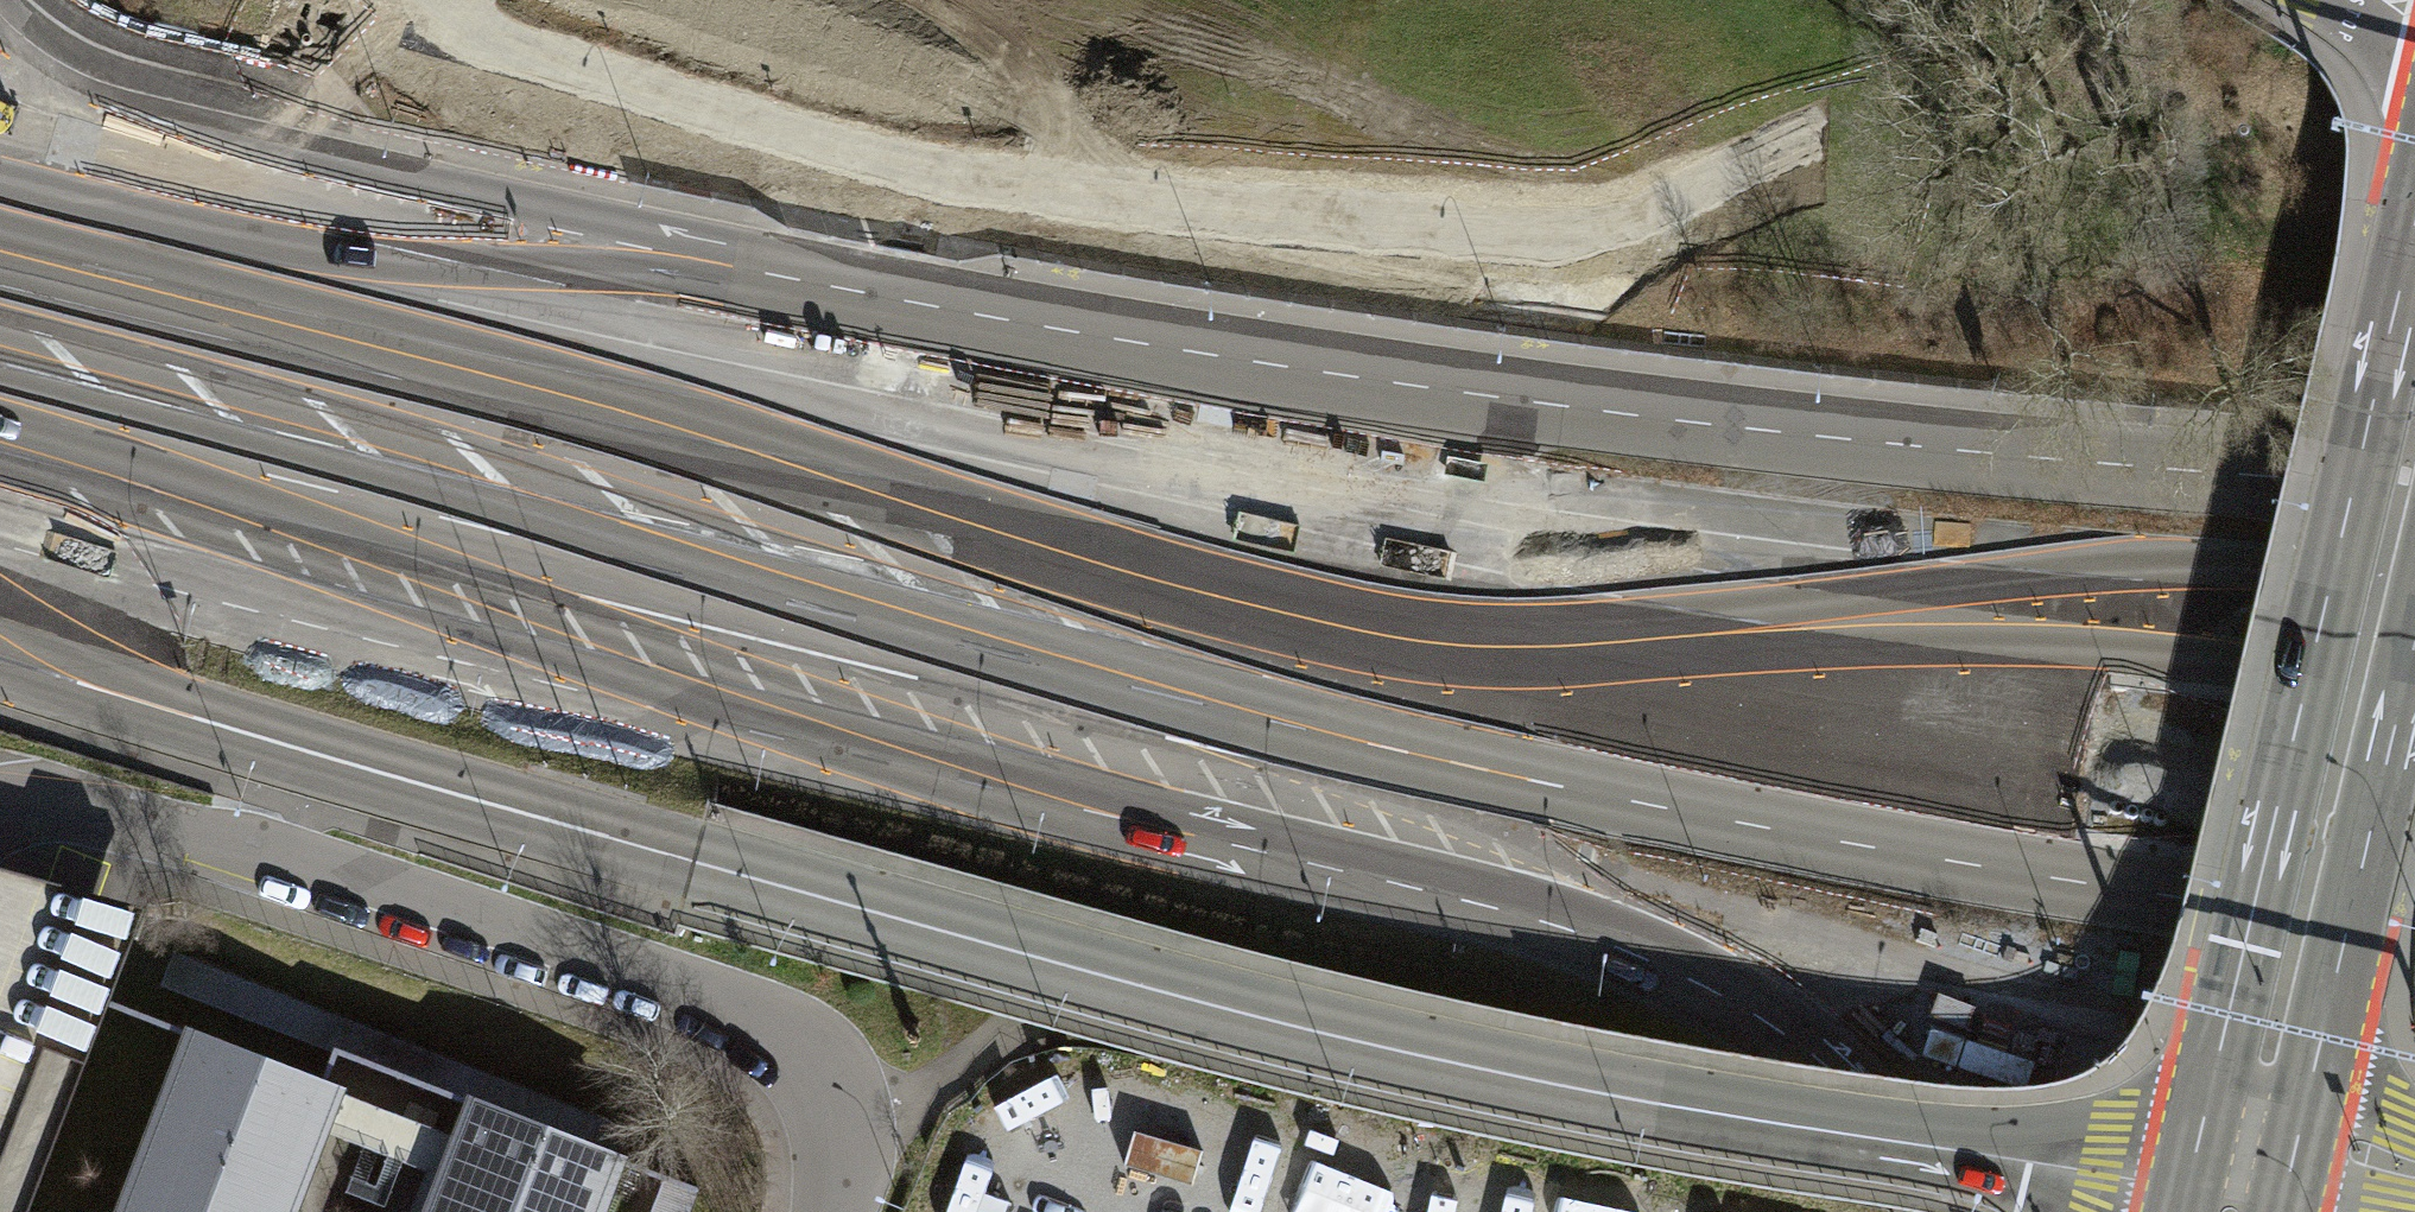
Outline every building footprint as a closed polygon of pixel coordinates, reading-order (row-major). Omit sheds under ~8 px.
[(93,920),(53,1023),(95,1039),(145,908),(0,868),(0,883),(93,920)] [(95,1039),(53,1023),(93,920),(0,883),(0,1211),(28,1211),(95,1039)] [(622,1158),(633,1131),(174,954),(162,984),(486,1109),(487,1106),(622,1158)] [(324,1084),(189,1032),(119,1211),(275,1211),(324,1084)] [(1080,1166),(1101,1111),(1033,1086),(1013,1141),(1080,1166)] [(1115,1174),(1182,1192),(1204,1111),(1137,1093),(1115,1174)] [(622,1158),(487,1106),(486,1109),(446,1211),(601,1211),(622,1158)] [(1293,1204),(1307,1130),(1225,1115),(1212,1189),(1293,1204)] [(1070,1206),(1002,1174),(984,1211),(1067,1211),(1070,1206)] [(698,1187),(667,1175),(652,1211),(688,1211),(698,1187)]
